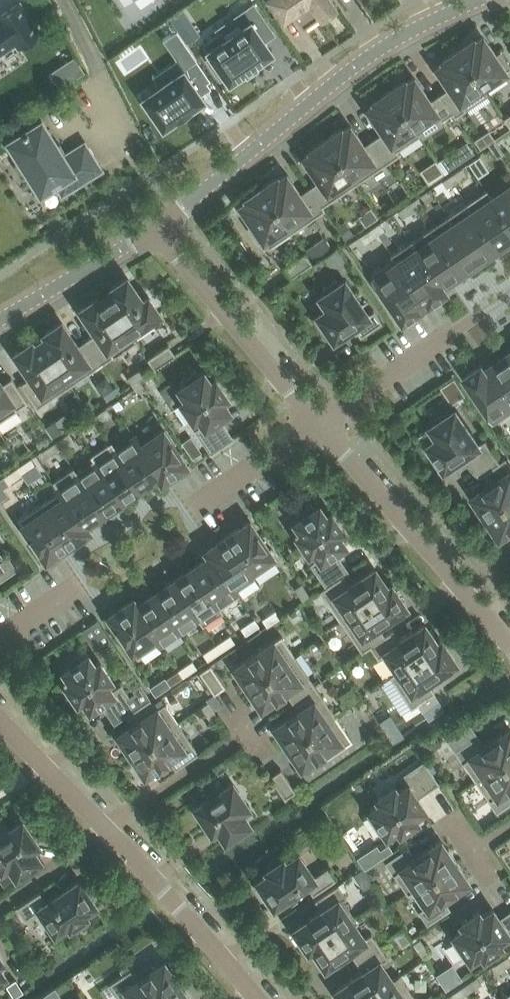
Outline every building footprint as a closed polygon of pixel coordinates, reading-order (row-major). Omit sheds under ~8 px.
[(320,17),(321,16),(309,0),(268,0),(282,19),(293,12),(303,26),(319,15),(320,17)] [(321,16),(337,5),(333,0),(309,0),(321,16)] [(15,42),(18,46),(40,31),(19,1),(0,14),(0,52),(15,42)] [(238,12),(244,21),(245,22),(223,38),(222,36),(219,32),(203,43),(207,48),(206,48),(207,50),(208,49),(211,54),(206,57),(220,77),(225,74),(228,79),(227,79),(228,80),(230,79),(245,68),(246,70),(247,69),(246,68),(254,62),(255,63),(257,62),(256,61),(271,51),(272,50),(271,49),(264,39),(274,32),(253,2),(238,12)] [(198,33),(193,25),(180,35),(185,42),(198,33)] [(467,42),(458,49),(483,85),(485,89),(508,74),(505,70),(509,67),(509,64),(500,49),(494,53),(493,52),(494,51),(488,43),(488,44),(482,35),(475,40),(473,38),(469,41),(469,40),(467,41),(467,42)] [(452,112),(455,116),(488,93),(485,89),(484,90),(482,86),(483,85),(458,49),(448,55),(448,54),(446,55),(446,57),(442,59),(444,61),(436,66),(442,75),(441,75),(447,83),(448,83),(452,89),(442,96),(452,112)] [(76,57),(64,64),(73,78),(85,71),(76,57)] [(180,114),(187,109),(188,108),(189,108),(190,107),(189,107),(203,98),(204,97),(203,96),(201,93),(211,86),(207,80),(210,78),(196,58),(143,95),(141,96),(142,97),(143,97),(162,124),(161,124),(162,126),(164,125),(163,125),(176,116),(177,116),(178,115),(180,114)] [(416,130),(417,130),(438,115),(441,119),(452,112),(454,116),(455,116),(452,112),(442,96),(439,93),(429,100),(424,93),(425,93),(420,84),(419,85),(413,76),(406,81),(405,79),(401,82),(400,81),(398,82),(398,83),(389,90),(416,130)] [(374,100),(375,102),(368,107),(371,112),(370,113),(376,121),(377,120),(386,134),(375,141),(388,160),(400,153),(397,149),(420,134),(417,130),(416,130),(389,90),(380,96),(379,95),(377,96),(377,98),(374,100)] [(56,181),(62,191),(66,189),(70,190),(77,186),(78,182),(100,168),(84,143),(64,156),(41,120),(9,140),(20,159),(16,162),(15,165),(21,175),(24,175),(29,172),(40,191),(56,181)] [(334,131),(335,132),(325,138),(355,183),(388,160),(375,141),(371,134),(370,134),(375,141),(365,148),(361,141),(356,133),(355,133),(349,125),(342,130),(341,128),(337,130),(336,129),(334,131)] [(315,172),(319,179),(309,186),(325,209),(325,208),(323,205),(355,183),(325,138),(316,145),(315,143),(313,145),(314,146),(310,149),(311,151),(304,156),(309,164),(314,173),(315,172)] [(496,157),(504,152),(494,138),(487,143),(496,157)] [(448,170),(475,152),(467,140),(440,159),(448,170)] [(453,182),(466,173),(462,166),(449,175),(453,182)] [(270,179),(271,180),(261,187),(291,231),(325,209),(309,186),(311,190),(301,196),(297,190),(298,189),(292,181),(291,181),(286,173),(278,178),(277,176),(273,179),(272,178),(270,179)] [(442,180),(447,186),(453,182),(449,175),(442,180)] [(487,188),(486,189),(509,225),(509,184),(492,196),(487,188)] [(263,239),(269,247),(291,231),(261,187),(252,193),(251,192),(249,193),(250,194),(246,197),(247,199),(240,204),(245,212),(245,213),(250,221),(251,221),(252,222),(246,226),(257,242),(263,239)] [(486,189),(467,202),(497,246),(509,237),(509,225),(486,189)] [(416,208),(422,204),(417,196),(411,200),(416,208)] [(397,209),(402,217),(416,208),(411,200),(397,209)] [(497,246),(467,202),(448,214),(478,259),(497,246)] [(478,259),(448,214),(429,227),(459,272),(478,259)] [(345,221),(338,226),(346,239),(354,234),(345,221)] [(378,233),(384,228),(380,222),(373,226),(378,233)] [(360,235),(364,242),(378,233),(373,226),(360,235)] [(459,272),(429,227),(410,240),(443,289),(444,288),(441,284),(459,272)] [(314,258),(331,247),(323,236),(306,247),(314,258)] [(443,289),(410,240),(391,253),(424,302),(443,289)] [(312,262),(305,251),(283,265),(290,276),(312,262)] [(371,272),(401,317),(424,302),(391,253),(390,253),(393,257),(371,272)] [(110,288),(112,291),(106,296),(135,340),(136,339),(131,331),(159,312),(148,296),(142,300),(127,277),(110,288)] [(334,338),(353,324),(360,335),(382,321),(374,309),(367,313),(344,280),(340,282),(338,283),(336,279),(323,288),(326,292),(324,293),(320,296),(328,307),(318,314),(334,338)] [(81,308),(96,331),(86,338),(103,362),(135,340),(106,296),(99,300),(97,297),(81,308)] [(45,332),(47,335),(40,340),(70,384),(103,362),(86,338),(77,345),(61,322),(45,332)] [(21,382),(37,406),(70,384),(40,340),(33,344),(31,341),(15,352),(31,375),(21,382)] [(154,368),(176,354),(168,343),(147,357),(154,368)] [(493,363),(509,388),(509,352),(493,363)] [(497,419),(509,411),(509,388),(493,363),(486,368),(483,363),(467,374),(497,419)] [(145,374),(141,367),(127,376),(132,384),(139,379),(145,374)] [(200,373),(196,368),(180,379),(183,384),(179,386),(187,397),(182,400),(193,417),(198,414),(204,423),(196,429),(211,451),(232,436),(218,415),(229,408),(222,398),(226,395),(215,378),(210,381),(203,370),(200,373)] [(27,401),(11,377),(1,384),(0,382),(0,419),(27,401)] [(136,390),(143,386),(139,379),(132,384),(136,390)] [(117,384),(104,393),(108,399),(114,394),(121,389),(117,384)] [(111,413),(106,406),(92,416),(97,422),(111,413)] [(446,468),(466,454),(480,476),(485,473),(501,461),(486,439),(480,443),(457,410),(453,412),(451,413),(449,409),(436,418),(438,422),(437,423),(433,426),(441,437),(430,444),(446,468)] [(73,423),(65,412),(45,426),(52,437),(73,423)] [(79,424),(84,431),(97,422),(92,416),(79,424)] [(141,444),(136,436),(135,437),(163,479),(186,463),(163,429),(141,444)] [(73,439),(68,432),(55,441),(60,448),(73,439)] [(117,449),(111,441),(110,441),(140,486),(158,474),(162,480),(163,479),(135,437),(117,449)] [(194,439),(185,445),(193,456),(201,450),(194,439)] [(42,450),(46,457),(60,448),(55,441),(42,450)] [(140,486),(110,441),(91,454),(121,499),(140,486)] [(73,466),(73,467),(103,511),(121,499),(91,454),(90,455),(94,460),(77,471),(73,466)] [(35,464),(30,457),(17,466),(22,473),(35,464)] [(479,505),(486,516),(509,500),(509,463),(506,458),(501,461),(485,473),(492,483),(475,495),(481,504),(479,505)] [(4,475),(8,482),(22,473),(17,466),(4,475)] [(103,511),(73,467),(54,480),(88,530),(88,529),(84,524),(103,511)] [(53,480),(59,490),(41,502),(69,543),(88,530),(54,480),(53,480)] [(486,516),(494,527),(495,526),(502,535),(509,529),(509,500),(486,516)] [(46,558),(69,543),(41,502),(18,517),(46,558)] [(295,536),(306,553),(311,550),(317,559),(312,563),(327,586),(344,573),(348,571),(334,549),(344,542),(337,532),(342,528),(331,512),(326,515),(319,504),(315,507),(312,502),(295,513),(299,518),(290,524),(297,534),(295,536)] [(272,555),(249,520),(226,536),(254,577),(255,576),(250,569),(272,555)] [(254,577),(226,536),(207,548),(239,595),(239,594),(236,589),(254,577)] [(206,549),(210,555),(192,567),(223,611),(220,607),(239,595),(207,548),(206,549)] [(0,562),(0,578),(16,568),(8,556),(0,562)] [(223,611),(192,567),(173,580),(204,624),(223,611)] [(321,590),(341,619),(392,586),(391,584),(387,587),(374,568),(364,575),(363,574),(350,583),(344,573),(327,586),(321,590)] [(204,624),(173,580),(155,592),(179,629),(197,617),(203,625),(204,624)] [(303,601),(310,596),(301,583),(294,587),(303,601)] [(391,615),(405,605),(403,603),(404,602),(403,601),(402,601),(394,589),(394,588),(393,587),(392,586),(341,619),(362,650),(369,645),(385,634),(379,626),(392,617),(391,615)] [(137,605),(133,599),(132,599),(160,642),(179,629),(155,592),(137,605)] [(158,641),(159,643),(160,642),(132,599),(118,608),(109,615),(137,656),(158,641)] [(266,625),(280,616),(276,609),(262,618),(266,625)] [(97,617),(81,628),(90,641),(96,636),(102,646),(112,640),(97,618),(97,617)] [(246,634),(259,625),(254,618),(241,627),(246,634)] [(437,643),(424,624),(414,631),(413,629),(400,638),(393,629),(385,634),(369,645),(377,656),(382,653),(394,671),(391,674),(392,675),(441,641),(441,640),(437,643)] [(234,641),(230,634),(216,643),(221,650),(234,641)] [(241,678),(242,678),(248,686),(295,654),(281,635),(257,651),(248,656),(249,657),(237,664),(243,672),(240,674),(240,675),(239,676),(241,678)] [(442,643),(441,641),(392,675),(411,706),(418,701),(435,690),(428,681),(441,672),(440,671),(455,661),(453,658),(452,657),(443,644),(444,644),(443,642),(442,643)] [(203,652),(208,659),(221,650),(216,643),(203,652)] [(95,664),(88,653),(84,656),(81,651),(64,662),(67,667),(64,669),(71,680),(66,683),(77,700),(82,697),(89,707),(100,700),(107,711),(129,696),(121,684),(112,690),(106,681),(111,678),(99,661),(95,664)] [(291,700),(315,684),(295,654),(248,686),(254,695),(253,696),(254,698),(255,698),(256,698),(259,696),(264,704),(276,697),(284,691),(285,690),(291,700)] [(197,667),(192,660),(179,669),(183,676),(197,667)] [(199,671),(214,692),(225,685),(210,663),(199,671)] [(165,678),(170,685),(183,676),(179,669),(165,678)] [(141,683),(134,688),(143,701),(150,697),(141,683)] [(281,738),(282,737),(288,746),(335,714),(315,684),(291,700),(298,710),(298,711),(297,710),(289,716),(289,717),(278,724),(283,732),(280,734),(280,735),(279,736),(281,738)] [(435,690),(418,701),(423,707),(434,700),(439,696),(435,690)] [(215,693),(207,698),(208,701),(214,709),(222,704),(215,693)] [(124,745),(125,745),(131,753),(178,721),(165,702),(157,707),(150,697),(143,701),(125,713),(132,723),(132,724),(120,732),(126,739),(123,741),(123,742),(122,743),(124,745)] [(376,715),(385,709),(378,699),(369,705),(376,715)] [(208,701),(200,706),(210,720),(217,715),(214,709),(208,701)] [(327,756),(352,740),(335,714),(288,746),(294,755),(293,756),(294,758),(296,757),(296,758),(299,756),(304,764),(316,756),(316,757),(324,751),(327,756)] [(175,768),(198,752),(178,721),(131,753),(137,762),(136,763),(137,765),(139,765),(142,763),(147,771),(159,764),(168,758),(167,758),(168,757),(175,768)] [(449,739),(476,780),(509,757),(509,729),(509,728),(484,745),(470,725),(449,739)] [(476,780),(496,810),(509,801),(509,757),(476,780)] [(413,814),(424,807),(417,796),(438,782),(423,761),(401,775),(407,784),(397,790),(394,786),(377,797),(381,802),(370,809),(372,812),(367,816),(379,832),(384,829),(386,833),(397,825),(400,830),(416,819),(413,814)] [(281,768),(270,775),(284,797),(295,789),(281,768)] [(221,781),(204,792),(208,798),(195,806),(199,812),(198,812),(199,814),(200,813),(207,823),(206,824),(207,826),(211,823),(214,828),(217,826),(225,838),(249,822),(241,810),(248,806),(232,782),(225,786),(221,781)] [(496,810),(501,816),(509,810),(509,801),(496,810)] [(22,820),(10,828),(6,822),(0,826),(0,869),(9,864),(16,875),(40,859),(32,847),(38,844),(35,838),(36,837),(35,836),(33,837),(27,827),(28,826),(27,824),(26,825),(22,820)] [(408,847),(386,861),(407,892),(456,859),(448,848),(447,849),(440,840),(415,857),(408,847)] [(380,848),(384,855),(392,849),(388,843),(380,848)] [(508,865),(509,864),(509,849),(506,843),(497,850),(508,865)] [(260,885),(261,886),(257,889),(266,901),(270,899),(271,900),(274,904),(293,891),(294,891),(303,885),(303,884),(306,883),(313,893),(335,878),(327,866),(313,876),(298,853),(285,862),(282,859),(267,869),(269,873),(258,880),(260,884),(260,885)] [(463,870),(456,860),(456,859),(407,892),(407,893),(411,890),(424,908),(420,911),(427,922),(449,908),(442,897),(467,880),(461,871),(463,870)] [(372,880),(380,874),(375,866),(366,872),(372,880)] [(55,931),(68,922),(70,925),(86,915),(84,911),(95,904),(92,900),(92,899),(92,898),(96,895),(87,882),(83,885),(82,884),(81,884),(79,880),(59,893),(49,899),(50,900),(47,901),(40,891),(18,906),(25,918),(40,908),(55,931)] [(306,946),(307,946),(308,948),(355,916),(343,898),(346,895),(338,883),(315,899),(321,908),(308,917),(309,918),(294,928),(296,931),(297,932),(306,945),(305,945),(306,946)] [(384,899),(376,904),(381,912),(389,907),(384,899)] [(492,908),(481,915),(478,910),(461,921),(465,925),(454,932),(456,936),(451,939),(463,956),(467,953),(470,956),(480,949),(483,954),(500,943),(497,938),(507,932),(509,937),(509,911),(499,918),(492,908)] [(352,920),(356,917),(355,916),(308,948),(309,949),(313,946),(325,965),(336,958),(337,960),(350,951),(356,960),(379,944),(371,932),(364,938),(352,920)] [(412,942),(422,956),(429,951),(420,937),(412,942)] [(400,975),(400,974),(392,979),(380,962),(388,956),(379,944),(356,960),(362,970),(349,978),(350,980),(349,980),(336,989),(338,992),(337,992),(338,994),(339,993),(342,998),(364,998),(400,975)] [(508,955),(501,959),(506,966),(509,963),(509,958),(508,955)] [(494,964),(499,970),(506,966),(501,959),(494,964)] [(121,998),(153,998),(178,982),(171,972),(173,971),(171,969),(170,970),(164,961),(150,971),(149,970),(141,976),(140,977),(133,966),(110,982),(121,998)] [(400,975),(364,998),(416,998),(400,975)] [(481,982),(476,976),(463,985),(468,991),(481,982)] [(16,977),(8,983),(15,994),(24,988),(16,977)] [(183,989),(178,982),(153,998),(189,998),(185,992),(186,991),(184,989),(183,989)] [(453,998),(457,998),(468,991),(463,985),(450,994),(453,998)]
